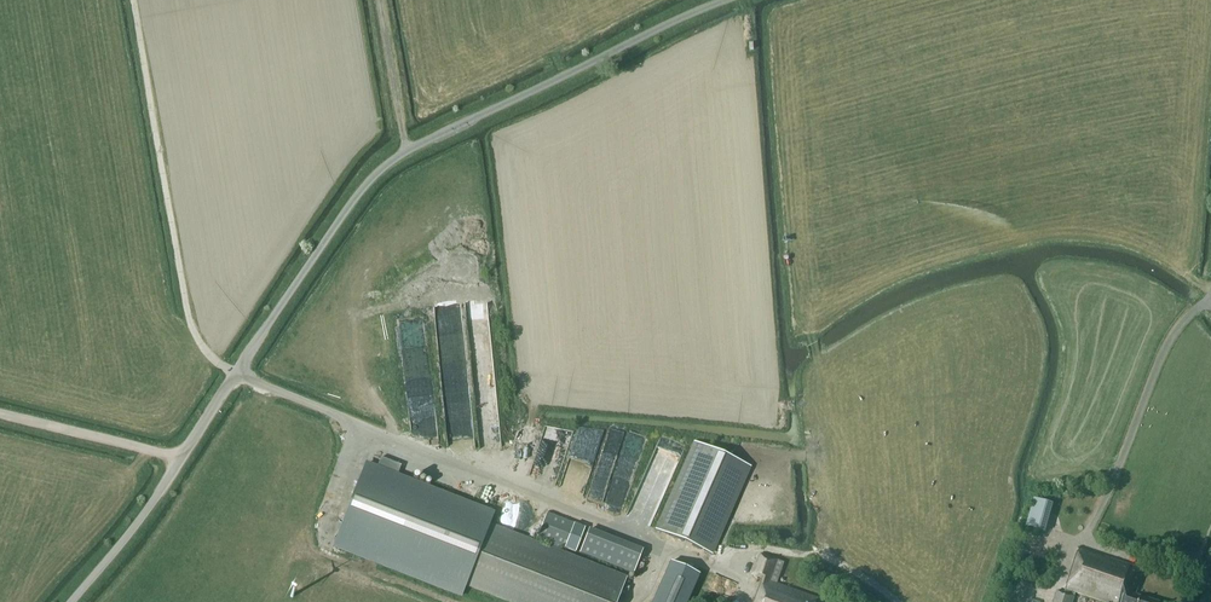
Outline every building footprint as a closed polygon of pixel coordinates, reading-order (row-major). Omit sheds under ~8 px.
[(608,427),(605,443),(622,446),(625,431),(608,427)] [(695,443),(656,530),(711,554),(750,467),(695,443)] [(625,580),(557,554),(548,550),(489,527),(494,514),(397,477),(401,466),(380,458),(376,469),(365,465),(334,546),(463,596),(467,583),(515,601),(618,601),(623,601),(629,587),(623,585),(625,580)] [(1035,499),(1027,527),(1046,533),(1054,505),(1035,499)] [(576,553),(586,529),(547,514),(538,538),(551,543),(548,550),(557,554),(560,547),(576,553)] [(643,551),(590,531),(580,554),(633,575),(643,551)] [(1138,568),(1079,548),(1066,590),(1065,594),(1058,591),(1054,601),(1073,601),(1075,597),(1076,593),(1103,601),(1158,601),(1136,595),(1144,569),(1138,568)] [(776,584),(784,563),(760,555),(753,576),(763,580),(755,601),(826,601),(776,584)] [(696,573),(664,561),(649,601),(685,601),(696,573)]
